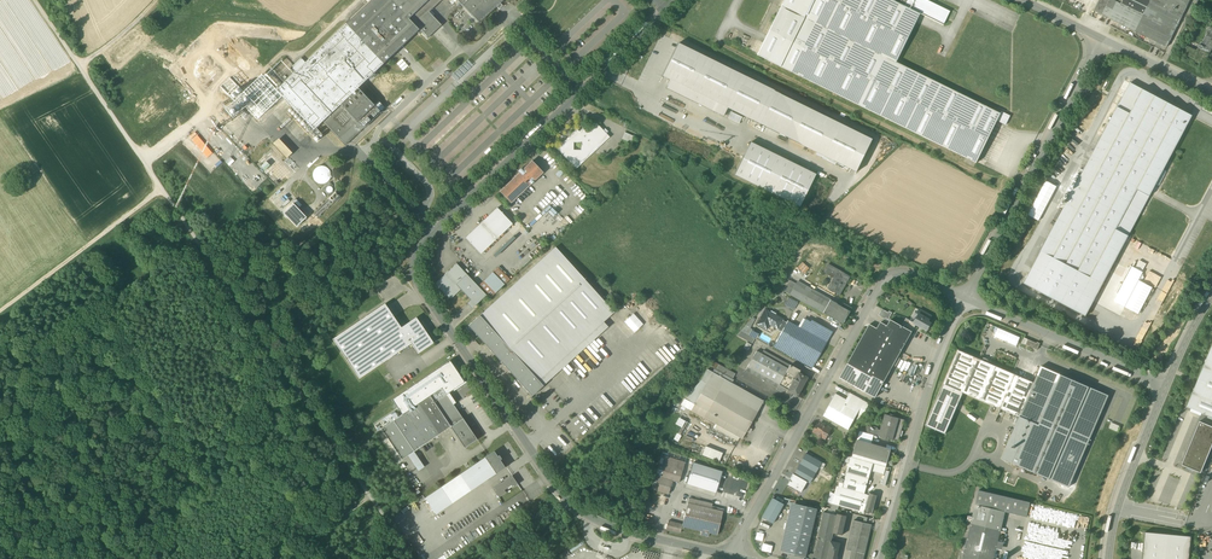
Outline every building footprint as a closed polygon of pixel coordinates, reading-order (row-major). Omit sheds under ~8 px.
[(339,139),(375,105),(358,88),(417,32),(419,30),(420,30),(409,19),(429,0),(371,0),(305,63),(294,73),(276,90),(279,94),(280,95),(291,107),(314,130),(322,122),(331,131),(339,139)] [(442,0),(429,0),(409,19),(420,30),(419,30),(421,33),(427,39),(442,25),(429,12),(442,0)] [(457,0),(479,23),(497,7),(499,9),(503,5),(500,3),(503,0),(456,0),(457,0)] [(905,6),(893,0),(784,0),(781,6),(896,63),(897,62),(921,14),(905,6)] [(944,25),(951,11),(927,0),(908,0),(905,6),(921,14),(944,25)] [(1183,15),(1154,0),(1099,0),(1094,11),(1167,47),(1183,15)] [(1183,15),(1190,0),(1154,0),(1183,15)] [(1000,113),(897,62),(896,63),(781,6),(757,55),(976,163),(997,121),(1006,125),(1010,116),(1001,111),(1000,113)] [(1211,47),(1211,37),(1206,34),(1201,45),(1199,45),(1199,46),(1200,47),(1198,52),(1183,44),(1179,51),(1194,59),(1194,60),(1203,65),(1211,47)] [(670,80),(666,88),(723,116),(727,108),(857,172),(873,139),(678,43),(662,76),(667,79),(670,80)] [(290,68),(294,73),(305,63),(301,58),(290,68)] [(472,64),(469,60),(468,59),(450,76),(455,81),(473,64),(472,64)] [(1023,283),(1085,316),(1192,116),(1130,83),(1023,283)] [(1083,94),(1088,97),(1093,88),(1088,85),(1083,94)] [(401,96),(391,105),(394,108),(403,99),(401,96)] [(379,101),(375,105),(381,112),(385,108),(379,101)] [(381,112),(375,105),(339,139),(345,146),(381,112)] [(589,130),(585,126),(579,131),(577,129),(557,149),(576,169),(610,137),(597,123),(589,130)] [(622,139),(631,143),(634,136),(625,132),(622,139)] [(273,145),(287,159),(293,154),(279,140),(273,145)] [(751,142),(735,175),(800,207),(816,174),(751,142)] [(258,159),(268,150),(263,144),(253,154),(258,159)] [(272,155),(260,167),(266,174),(279,162),(272,155)] [(325,163),(332,171),(336,167),(329,159),(325,163)] [(500,191),(511,203),(543,173),(532,161),(523,169),(522,168),(519,171),(520,172),(500,191)] [(313,175),(313,178),(314,181),(316,183),(319,185),(322,185),(325,184),(328,183),(330,180),(331,177),(331,174),(329,171),(327,169),(324,167),(321,167),(318,168),(316,169),(314,172),(313,175)] [(1039,221),(1057,186),(1046,181),(1028,215),(1039,221)] [(330,183),(329,184),(327,185),(321,191),(329,198),(320,206),(313,213),(317,217),(325,210),(333,203),(339,196),(336,193),(338,191),(330,183)] [(277,195),(282,191),(278,186),(267,196),(269,198),(275,193),(277,195)] [(293,203),(284,213),(297,227),(307,217),(293,203)] [(465,238),(481,254),(513,224),(497,208),(465,238)] [(400,225),(406,231),(410,227),(404,221),(400,225)] [(1210,225),(1206,226),(1204,227),(1202,230),(1202,234),(1204,236),(1207,238),(1210,238),(1211,237),(1211,227),(1210,225)] [(513,236),(493,255),(495,258),(515,238),(513,236)] [(1187,241),(1182,251),(1188,255),(1194,244),(1187,241)] [(480,316),(539,380),(603,322),(614,312),(555,247),(480,316)] [(797,268),(804,274),(809,268),(802,262),(797,268)] [(487,295),(467,274),(457,264),(437,283),(437,285),(449,298),(452,298),(461,290),(476,306),(487,295)] [(1169,277),(1175,280),(1181,267),(1175,264),(1169,277)] [(828,289),(840,295),(850,277),(827,265),(824,271),(835,278),(828,289)] [(510,279),(498,267),(493,272),(505,285),(510,279)] [(1143,272),(1132,267),(1113,301),(1124,307),(1143,272)] [(504,284),(493,273),(484,281),(496,293),(504,284)] [(1125,307),(1138,314),(1153,288),(1139,280),(1125,307)] [(496,293),(484,281),(479,286),(491,298),(496,293)] [(781,290),(789,295),(795,284),(790,281),(785,286),(781,290)] [(829,302),(830,300),(830,299),(797,281),(795,284),(829,302)] [(789,295),(823,313),(829,302),(795,284),(789,295)] [(798,303),(788,298),(784,305),(793,311),(798,303)] [(830,300),(829,302),(823,313),(843,324),(851,311),(830,300)] [(416,317),(401,328),(385,304),(333,339),(359,379),(411,343),(418,353),(434,343),(416,317)] [(879,316),(886,319),(886,318),(888,315),(889,313),(882,309),(879,316)] [(916,324),(927,330),(931,324),(928,322),(931,316),(919,309),(917,315),(916,315),(918,316),(914,323),(916,324)] [(769,325),(777,329),(777,328),(782,320),(782,319),(765,310),(757,325),(763,328),(766,323),(769,325)] [(914,313),(910,320),(914,323),(918,316),(916,315),(917,315),(914,313)] [(633,314),(624,322),(634,332),(643,324),(633,314)] [(483,342),(532,396),(544,386),(543,386),(539,380),(480,316),(480,315),(468,326),(478,337),(483,342)] [(906,318),(902,326),(912,332),(916,324),(914,323),(910,320),(906,318)] [(745,326),(750,328),(754,321),(751,319),(745,326)] [(800,328),(805,331),(810,322),(805,319),(800,328)] [(777,328),(782,331),(786,323),(782,320),(777,328)] [(810,322),(805,331),(826,343),(832,332),(811,320),(810,322)] [(891,320),(888,326),(884,332),(861,373),(883,385),(912,332),(902,326),(891,320)] [(776,343),(782,346),(794,325),(787,321),(786,323),(782,331),(775,342),(776,343)] [(539,380),(543,386),(608,327),(603,322),(539,380)] [(881,322),(877,329),(884,332),(888,326),(881,322)] [(861,373),(884,332),(877,329),(870,324),(847,365),(861,373)] [(814,364),(826,343),(805,331),(800,328),(794,325),(782,346),(814,364)] [(750,328),(745,326),(741,331),(749,336),(752,330),(750,328)] [(1020,338),(998,328),(994,337),(1016,346),(1020,338)] [(752,330),(749,336),(755,339),(756,339),(759,334),(752,330)] [(737,335),(752,344),(755,339),(749,336),(741,331),(737,335)] [(483,342),(478,337),(474,340),(479,346),(483,342)] [(1037,343),(1028,339),(1025,345),(1034,349),(1037,343)] [(782,346),(776,343),(773,347),(811,368),(814,364),(782,346)] [(1211,417),(1211,346),(1187,407),(1211,417)] [(764,350),(761,354),(788,369),(777,388),(776,390),(789,397),(791,393),(788,391),(798,373),(798,374),(800,371),(764,350)] [(963,392),(1019,417),(1034,383),(958,350),(944,384),(963,392)] [(745,371),(777,388),(788,369),(761,354),(756,351),(745,371)] [(392,399),(403,414),(405,412),(417,404),(430,396),(442,388),(446,394),(449,392),(453,390),(453,391),(467,382),(461,374),(460,375),(450,360),(392,399)] [(716,370),(732,379),(735,374),(719,365),(716,370)] [(875,398),(883,385),(861,373),(847,365),(840,378),(875,398)] [(1041,366),(1034,383),(1019,417),(1001,458),(1069,488),(1109,395),(1041,366)] [(712,372),(706,383),(691,411),(716,425),(715,428),(738,441),(739,438),(742,439),(764,401),(732,383),(734,380),(714,369),(712,372)] [(701,380),(706,383),(712,372),(707,369),(701,380)] [(791,393),(797,396),(807,378),(798,374),(798,373),(788,391),(791,393)] [(681,405),(691,411),(706,383),(701,380),(701,381),(685,399),(681,405)] [(963,392),(944,384),(944,385),(943,385),(926,426),(945,434),(963,393),(962,393),(963,392)] [(442,388),(430,396),(451,427),(463,418),(454,405),(446,394),(442,388)] [(456,403),(449,392),(446,394),(454,405),(456,403)] [(861,408),(859,407),(848,401),(846,400),(836,394),(825,412),(851,426),(857,415),(858,413),(861,408)] [(852,394),(848,401),(859,407),(863,400),(852,394)] [(450,427),(451,427),(430,396),(417,404),(438,435),(450,427)] [(861,408),(866,411),(869,403),(863,400),(859,407),(861,408)] [(426,443),(438,435),(417,404),(405,412),(426,443)] [(866,411),(861,408),(858,413),(863,416),(866,411)] [(414,451),(426,443),(405,412),(403,414),(393,421),(414,451)] [(851,426),(825,412),(823,416),(849,430),(851,426)] [(889,439),(898,442),(905,420),(894,417),(894,415),(891,414),(890,416),(885,414),(881,430),(879,436),(883,437),(882,439),(889,441),(889,439)] [(463,418),(451,427),(450,427),(465,448),(478,440),(463,418)] [(679,418),(675,424),(681,428),(682,428),(685,421),(679,418)] [(408,455),(414,451),(393,421),(381,429),(402,460),(408,455)] [(681,428),(678,434),(680,435),(687,423),(685,421),(682,428),(681,428)] [(1201,473),(1211,446),(1211,427),(1200,421),(1182,465),(1201,473)] [(822,437),(826,439),(831,429),(827,427),(828,427),(827,426),(825,425),(824,425),(820,423),(818,427),(817,426),(815,426),(815,428),(813,432),(819,435),(818,436),(821,438),(822,437)] [(868,433),(876,435),(877,429),(878,428),(870,426),(870,427),(868,432),(868,433)] [(678,434),(677,433),(673,439),(678,442),(681,436),(680,435),(678,434)] [(857,441),(853,454),(887,464),(892,465),(895,454),(890,452),(890,451),(857,441)] [(1167,460),(1173,445),(1168,443),(1162,457),(1167,460)] [(702,456),(719,462),(723,453),(706,447),(702,456)] [(684,460),(686,456),(664,449),(663,454),(684,460)] [(424,467),(414,451),(408,455),(419,471),(424,467)] [(485,457),(485,458),(475,464),(486,481),(496,474),(505,468),(500,460),(502,459),(499,456),(498,457),(494,451),(485,457)] [(805,454),(799,464),(815,473),(818,468),(821,470),(824,464),(805,454)] [(886,467),(887,464),(853,454),(852,457),(873,463),(886,467)] [(661,455),(655,475),(672,480),(672,481),(678,482),(685,462),(661,455)] [(844,483),(842,488),(865,494),(871,471),(873,463),(852,457),(851,457),(849,465),(845,478),(844,483)] [(722,472),(693,463),(687,484),(715,493),(722,472)] [(871,471),(884,475),(886,467),(873,463),(871,471)] [(486,481),(475,464),(425,498),(436,514),(486,481)] [(809,483),(815,473),(799,464),(793,474),(806,482),(809,483)] [(786,485),(800,493),(806,482),(793,474),(786,485)] [(668,494),(672,481),(672,480),(655,475),(651,489),(668,494)] [(493,489),(499,498),(501,496),(499,494),(504,490),(512,485),(513,488),(518,485),(512,476),(493,489)] [(837,486),(835,494),(832,503),(839,505),(865,513),(865,511),(870,495),(869,495),(865,494),(842,488),(839,486),(837,486)] [(975,505),(1005,512),(1027,517),(1030,502),(979,490),(975,505)] [(826,502),(832,503),(835,494),(830,492),(826,502)] [(865,511),(872,513),(872,512),(873,512),(874,508),(873,508),(877,495),(870,493),(869,495),(870,495),(865,511)] [(688,498),(687,502),(713,509),(713,507),(711,506),(712,503),(688,498)] [(772,498),(761,518),(773,524),(783,504),(772,498)] [(723,511),(713,509),(687,502),(682,524),(681,526),(701,531),(700,535),(708,537),(709,533),(717,535),(723,511)] [(779,551),(783,552),(795,504),(791,503),(779,551)] [(783,552),(789,554),(804,557),(805,558),(817,509),(795,504),(783,552)] [(971,523),(1001,530),(1005,512),(975,505),(971,523)] [(812,558),(827,558),(832,542),(834,533),(838,516),(837,515),(823,512),(813,554),(812,558)] [(834,533),(842,535),(847,516),(838,514),(837,515),(838,516),(834,533)] [(847,550),(854,552),(865,554),(872,525),(854,520),(847,550)] [(680,532),(681,526),(682,524),(668,521),(666,529),(680,532)] [(1001,530),(971,523),(964,554),(963,558),(994,558),(1001,530)] [(1145,532),(1144,541),(1143,558),(1189,558),(1191,537),(1183,536),(1145,532)] [(840,544),(832,542),(827,558),(836,558),(840,544)]
